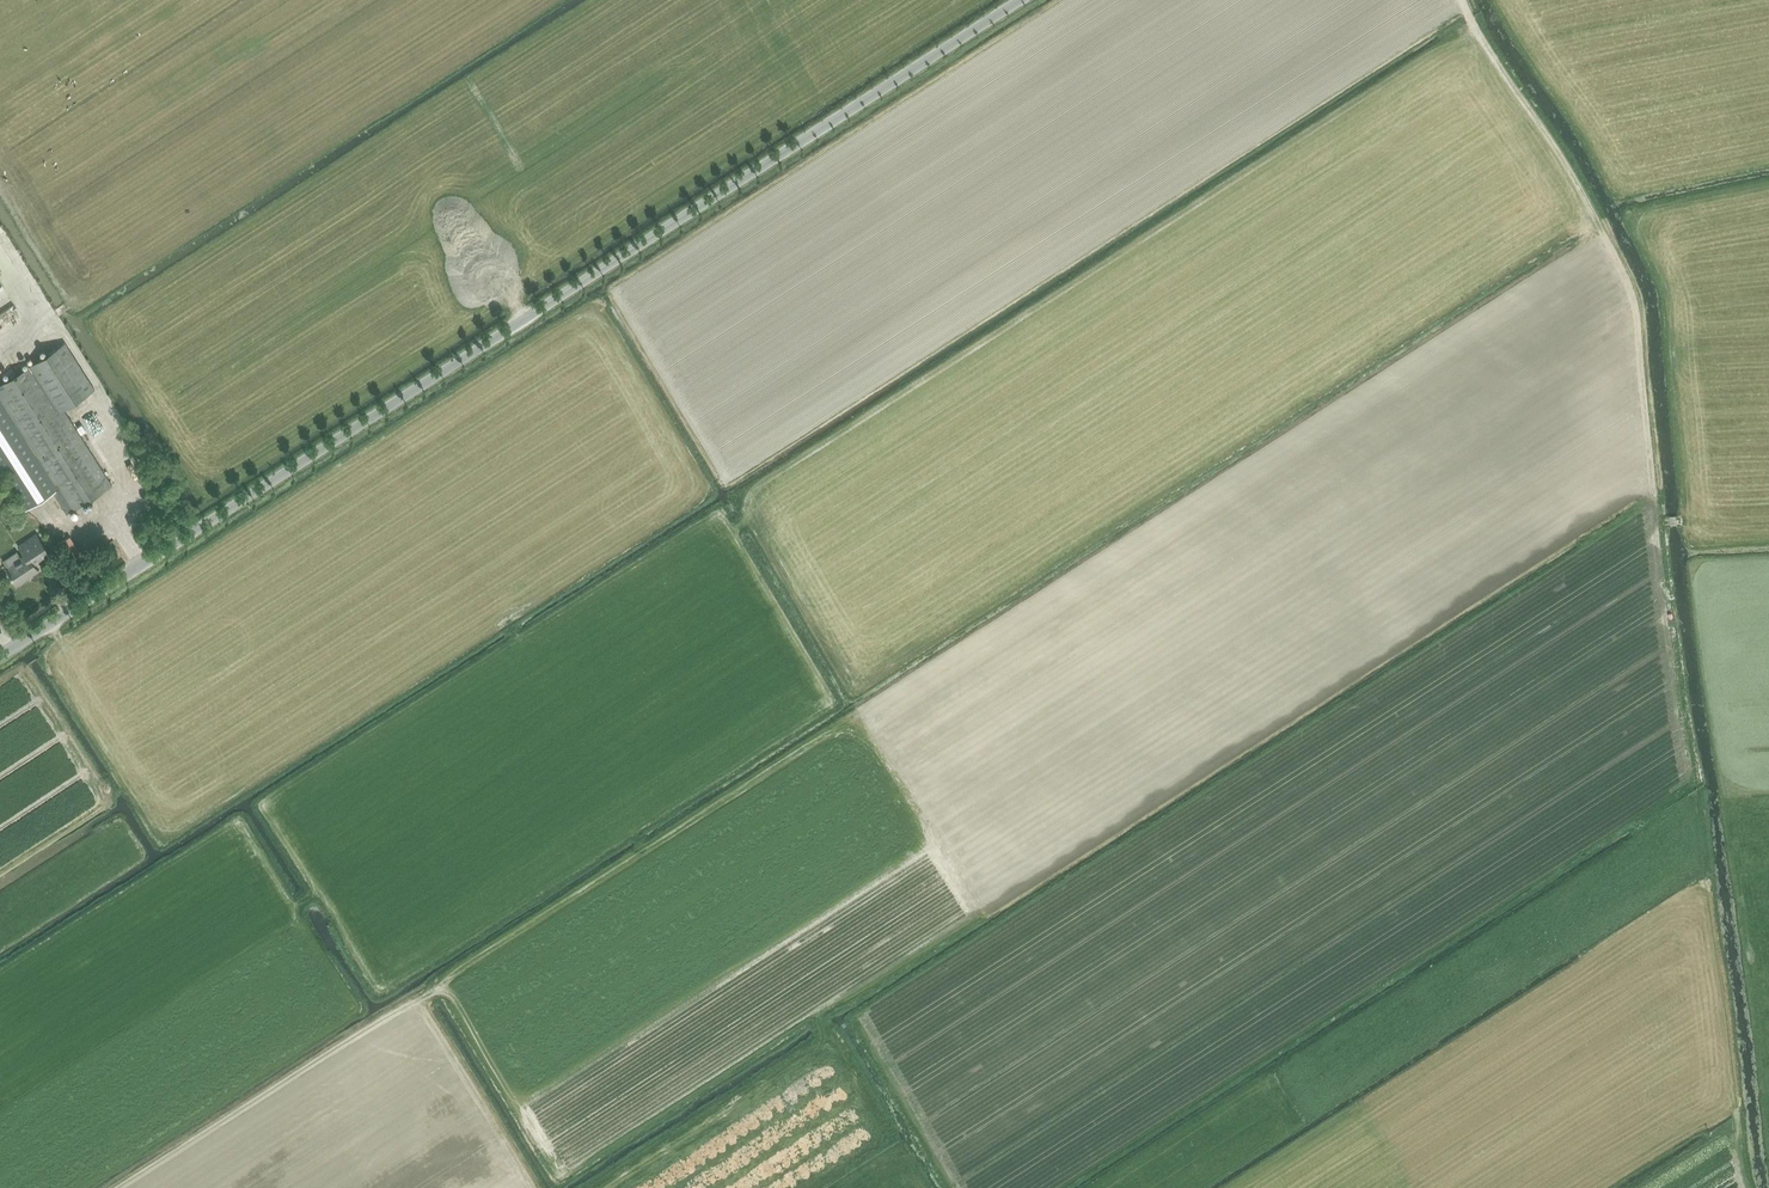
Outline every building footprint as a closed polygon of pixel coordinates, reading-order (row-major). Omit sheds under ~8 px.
[(112,485),(64,409),(95,389),(65,342),(35,363),(0,385),(0,470),(26,510),(53,493),(66,514),(112,485)] [(34,565),(51,554),(37,533),(17,546),(23,555),(6,567),(11,575),(12,575),(17,583),(37,570),(34,565)] [(61,538),(70,553),(77,549),(68,534),(61,538)]
